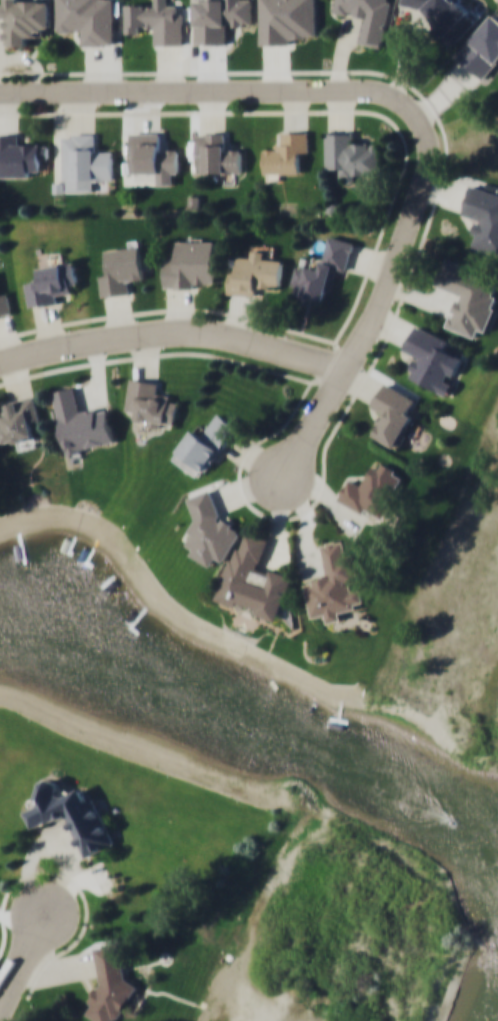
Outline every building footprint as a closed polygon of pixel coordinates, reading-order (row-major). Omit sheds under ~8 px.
[(3,44),(31,44),(31,34),(43,34),(43,26),(52,26),(52,0),(4,0),(3,44)] [(259,43),(297,43),(297,33),(318,33),(318,0),(259,0),(259,43)] [(335,13),(365,17),(361,42),(385,46),(392,0),(337,0),(335,13)] [(423,7),(439,22),(437,31),(453,47),(481,18),(462,0),(403,0),(403,2),(423,7)] [(125,32),(155,32),(155,43),(188,43),(189,22),(185,22),(185,12),(178,12),(178,3),(126,2),(125,32)] [(485,78),(497,62),(497,12),(497,11),(459,55),(485,78)] [(264,172),(298,172),(298,150),(309,150),(309,130),(282,130),(282,140),(274,140),(274,150),(264,150),(264,172)] [(325,169),(337,169),(337,179),(360,180),(360,174),(382,174),(382,141),(357,141),(357,130),(326,130),(325,169)] [(131,172),(179,172),(179,151),(168,151),(168,142),(160,142),(160,131),(131,131),(131,172)] [(197,172),(242,172),(242,150),(230,150),(230,131),(197,131),(197,172)] [(64,189),(90,189),(90,179),(114,179),(114,151),(95,151),(95,133),(64,132),(64,189)] [(19,144),(19,133),(0,133),(0,157),(1,157),(2,176),(38,175),(38,164),(49,164),(49,144),(19,144)] [(471,184),(463,214),(476,218),(469,246),(497,254),(497,191),(471,184)] [(355,240),(327,234),(319,267),(297,262),(290,288),(299,290),(297,300),(319,305),(322,294),(330,296),(337,268),(348,270),(355,240)] [(165,286),(215,287),(216,239),(175,238),(175,259),(165,259),(165,286)] [(101,295),(134,292),(133,281),(145,280),(141,240),(124,241),(124,247),(107,249),(110,273),(99,274),(101,295)] [(228,293),(258,294),(259,285),(281,286),(283,259),(264,258),(265,249),(251,248),(251,256),(239,255),(238,268),(229,267),(228,293)] [(445,258),(436,285),(458,292),(447,327),(476,335),(478,327),(486,330),(497,292),(497,274),(445,258)] [(30,307),(61,302),(59,291),(80,287),(76,260),(35,266),(37,278),(26,279),(30,307)] [(13,314),(9,291),(0,293),(0,316),(13,314)] [(408,376),(448,395),(465,359),(445,349),(450,339),(415,323),(403,350),(417,356),(408,376)] [(126,408),(137,410),(136,423),(175,428),(179,396),(160,394),(161,381),(130,377),(126,408)] [(415,397),(385,380),(371,406),(381,411),(370,432),(399,448),(417,415),(408,410),(415,397)] [(108,405),(80,411),(75,386),(54,390),(66,454),(116,444),(108,405)] [(19,440),(21,448),(34,446),(30,425),(41,422),(36,395),(10,400),(12,413),(0,416),(0,444),(19,440)] [(173,457),(203,478),(239,426),(218,412),(204,432),(195,426),(173,457)] [(339,498),(384,519),(406,473),(382,462),(378,469),(369,465),(360,484),(348,478),(339,498)] [(228,557),(226,550),(237,546),(216,487),(182,499),(206,565),(228,557)] [(280,619),(294,575),(261,564),(270,538),(242,529),(219,599),(280,619)] [(312,616),(326,613),(327,622),(343,619),(341,609),(365,605),(362,584),(360,584),(354,546),(344,548),(343,539),(322,542),(327,577),(306,580),(312,616)] [(84,856),(114,844),(94,794),(86,797),(82,786),(63,794),(55,776),(36,783),(44,802),(27,809),(34,827),(68,814),(84,856)] [(101,984),(88,986),(94,1020),(100,1020),(133,1016),(121,942),(95,946),(101,984)]
